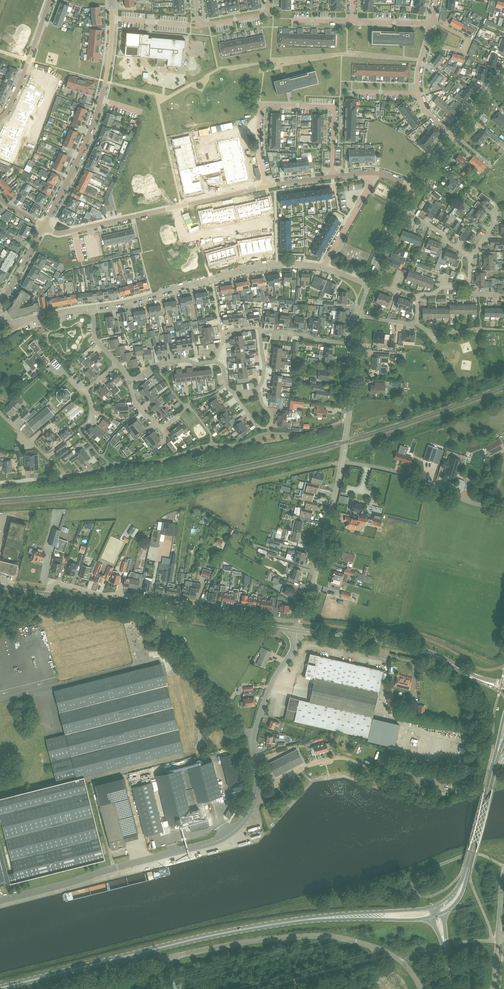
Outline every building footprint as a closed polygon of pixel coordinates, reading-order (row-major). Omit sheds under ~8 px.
[(503,3),(498,1),(496,7),(493,5),(491,13),(494,14),(495,11),(501,13),(501,12),(502,9),(503,3)] [(59,8),(67,11),(69,6),(61,3),(59,8)] [(414,6),(413,13),(423,15),(423,12),(424,12),(425,8),(423,8),(414,6)] [(22,7),(20,10),(23,11),(21,17),(30,20),(32,14),(26,12),(27,9),(22,7)] [(67,11),(59,8),(57,13),(65,16),(67,11)] [(55,19),(63,21),(65,16),(57,13),(55,19)] [(458,22),(459,21),(460,17),(458,16),(456,18),(454,17),(455,13),(451,13),(447,20),(451,22),(450,25),(455,27),(458,22)] [(17,21),(15,24),(21,26),(22,23),(28,25),(30,20),(21,17),(19,22),(17,21)] [(455,27),(460,30),(463,24),(465,21),(467,18),(464,17),(461,23),(458,22),(455,27)] [(63,21),(55,19),(53,24),(61,27),(63,21)] [(470,20),(468,23),(465,21),(463,24),(460,30),(466,33),(471,23),(472,21),(470,20)] [(474,36),(478,27),(471,23),(466,33),(471,36),(472,34),(474,36)] [(15,25),(14,28),(17,29),(15,35),(24,38),(26,32),(20,30),(21,27),(15,25)] [(380,31),(372,31),(372,40),(373,40),(373,44),(371,43),(371,44),(399,45),(403,46),(403,43),(405,43),(405,45),(412,45),(412,42),(414,42),(414,33),(415,33),(415,32),(406,32),(408,32),(408,34),(380,33),(380,31)] [(127,32),(125,56),(147,57),(147,56),(150,56),(150,58),(157,58),(157,63),(167,64),(167,66),(182,67),(183,49),(185,49),(186,40),(159,38),(159,39),(149,38),(149,34),(127,32)] [(10,39),(9,42),(14,44),(15,41),(22,43),(24,38),(15,35),(13,40),(10,39)] [(494,45),(501,47),(500,51),(503,52),(503,46),(502,45),(495,43),(494,45)] [(496,49),(495,51),(491,50),(489,55),(492,56),(490,59),(496,62),(496,61),(497,61),(498,59),(497,59),(498,56),(497,55),(498,50),(496,49)] [(436,59),(441,63),(445,58),(440,54),(436,59)] [(490,59),(484,57),(483,59),(490,62),(488,65),(494,67),(496,62),(490,59)] [(441,63),(436,59),(435,61),(434,60),(432,63),(433,63),(432,64),(437,68),(439,65),(442,67),(445,69),(444,70),(449,74),(449,73),(451,71),(450,70),(447,67),(444,65),(441,63)] [(477,66),(475,72),(485,76),(487,70),(485,70),(487,65),(485,64),(484,65),(479,63),(477,66)] [(9,69),(4,67),(3,70),(16,75),(18,70),(10,67),(9,69)] [(7,74),(6,77),(14,81),(16,75),(3,70),(0,69),(0,71),(7,74)] [(38,70),(36,81),(43,82),(45,71),(38,70)] [(45,71),(43,82),(49,83),(51,72),(45,71)] [(274,82),(275,82),(277,91),(278,90),(279,93),(286,92),(286,90),(288,90),(289,92),(293,91),(292,90),(320,83),(319,82),(317,83),(316,80),(318,80),(315,71),(307,73),(308,74),(280,81),(280,80),(283,79),(274,81),(274,82)] [(475,72),(472,71),(472,74),(475,75),(478,76),(477,79),(483,82),(483,81),(485,82),(486,79),(484,78),(485,76),(475,72)] [(51,72),(49,83),(55,84),(57,73),(51,72)] [(57,73),(55,84),(62,85),(64,74),(57,73)] [(433,79),(440,84),(444,78),(440,74),(439,76),(437,74),(433,79)] [(11,86),(14,81),(6,77),(5,80),(0,78),(0,81),(11,86)] [(73,90),(76,78),(73,77),(73,78),(70,77),(67,88),(73,90)] [(79,91),(82,80),(79,80),(79,79),(76,78),(73,90),(79,91)] [(434,87),(438,83),(439,84),(440,84),(433,79),(429,83),(434,87)] [(468,79),(466,81),(468,82),(470,84),(468,87),(473,91),(477,86),(470,80),(468,79)] [(85,93),(88,81),(86,80),(85,81),(82,80),(79,91),(85,93)] [(9,92),(11,86),(0,81),(0,84),(2,85),(1,88),(9,92)] [(91,82),(88,81),(85,93),(91,94),(94,84),(91,83),(91,82)] [(468,87),(463,82),(461,84),(467,89),(465,92),(470,96),(473,91),(468,87)] [(7,97),(9,92),(1,88),(0,91),(0,94),(7,97)] [(466,100),(470,96),(465,92),(462,90),(459,95),(460,96),(466,100)] [(27,91),(25,96),(34,100),(36,95),(36,94),(34,94),(27,91)] [(433,102),(438,105),(442,101),(445,96),(443,95),(440,99),(437,97),(433,102)] [(25,96),(22,102),(30,105),(31,105),(34,100),(25,96)] [(447,100),(446,100),(444,103),(442,101),(438,105),(443,109),(447,104),(448,102),(452,98),(450,96),(447,100)] [(456,103),(454,101),(451,104),(449,106),(447,104),(443,109),(447,113),(451,108),(456,103)] [(397,108),(401,113),(409,107),(405,102),(397,108)] [(451,108),(447,113),(452,117),(456,112),(454,110),(456,107),(460,110),(462,107),(456,102),(456,103),(451,108)] [(85,115),(87,109),(76,106),(75,107),(78,108),(76,112),(85,115)] [(401,113),(405,118),(413,112),(409,107),(401,113)] [(19,108),(17,114),(26,117),(28,112),(26,111),(19,108)] [(85,115),(76,112),(74,111),(73,113),(76,114),(74,117),(83,120),(85,115)] [(417,118),(413,112),(405,118),(409,124),(417,118)] [(500,112),(492,120),(503,129),(503,128),(503,115),(500,112)] [(114,115),(107,113),(106,118),(121,123),(122,121),(116,119),(117,116),(114,115)] [(17,114),(15,119),(22,122),(23,123),(24,122),(26,117),(17,114)] [(83,120),(74,117),(73,121),(71,120),(70,122),(72,123),(81,126),(83,120)] [(113,127),(114,124),(120,126),(121,123),(106,118),(104,124),(110,126),(113,127)] [(413,129),(421,123),(417,118),(409,124),(413,129)] [(12,126),(10,131),(18,135),(21,130),(18,128),(12,126)] [(121,136),(116,134),(110,132),(111,129),(103,126),(102,131),(120,138),(119,138),(120,139),(121,136)] [(429,131),(437,137),(440,132),(433,126),(429,131)] [(76,138),(78,132),(68,128),(67,130),(69,131),(68,134),(76,138)] [(476,144),(476,143),(480,145),(488,135),(486,134),(485,133),(484,132),(483,132),(481,130),(477,134),(477,133),(472,139),(473,140),(472,141),(476,144)] [(10,131),(7,137),(13,139),(16,141),(16,140),(18,135),(10,131)] [(118,141),(119,138),(120,138),(102,131),(100,137),(107,139),(108,137),(114,139),(114,140),(118,141)] [(425,135),(433,141),(434,140),(437,137),(429,131),(425,135)] [(500,140),(491,132),(488,136),(497,143),(500,140)] [(76,138),(68,134),(65,133),(65,135),(67,136),(65,139),(74,143),(76,138)] [(171,137),(183,192),(200,189),(197,174),(222,169),(226,183),(248,178),(244,159),(245,159),(241,144),(240,144),(238,135),(216,140),(220,159),(195,165),(188,134),(171,137)] [(422,140),(430,146),(432,143),(431,143),(433,141),(425,135),(422,140)] [(115,146),(112,145),(106,143),(107,140),(99,137),(97,142),(113,149),(115,146)] [(74,143),(65,139),(64,143),(62,142),(61,144),(71,148),(74,143)] [(422,140),(418,144),(425,150),(427,148),(427,149),(430,146),(422,140)] [(112,152),(113,149),(97,142),(96,147),(103,150),(104,148),(110,150),(112,152)] [(4,143),(2,149),(11,153),(13,147),(10,146),(4,143)] [(94,148),(92,153),(112,161),(113,159),(101,153),(102,151),(94,148)] [(0,153),(0,155),(6,157),(8,158),(9,158),(11,153),(2,149),(0,153)] [(65,161),(68,156),(60,152),(58,151),(57,153),(59,154),(57,157),(65,161)] [(92,153),(90,158),(98,161),(99,158),(111,164),(112,161),(92,153)] [(464,156),(462,157),(459,155),(455,160),(458,162),(458,163),(461,166),(462,165),(466,168),(468,166),(464,162),(466,160),(467,158),(464,156)] [(63,166),(65,161),(57,157),(55,156),(54,158),(57,159),(55,162),(63,166)] [(103,170),(105,167),(97,164),(98,161),(90,158),(88,163),(103,170)] [(482,172),(487,166),(483,163),(478,159),(473,165),(478,169),(482,172)] [(60,171),(63,166),(55,162),(53,166),(51,165),(50,166),(60,171)] [(108,172),(103,170),(88,163),(86,167),(93,171),(94,169),(99,171),(107,175),(108,172)] [(48,173),(45,171),(42,169),(40,170),(40,171),(56,180),(57,179),(59,176),(58,176),(58,175),(52,172),(50,171),(49,172),(48,173)] [(86,169),(84,174),(102,183),(104,184),(106,182),(103,181),(96,177),(97,177),(92,175),(93,173),(86,169)] [(40,171),(39,173),(38,175),(42,177),(42,176),(49,179),(48,181),(54,184),(55,184),(56,182),(55,181),(56,180),(40,171)] [(459,188),(457,187),(460,183),(454,179),(456,177),(452,173),(448,178),(451,180),(445,188),(452,193),(454,191),(456,192),(459,188)] [(84,174),(81,179),(89,183),(90,180),(94,182),(94,183),(100,186),(102,183),(84,174)] [(12,179),(11,177),(9,179),(0,186),(0,188),(3,192),(9,186),(7,184),(12,179)] [(0,179),(0,186),(9,179),(7,177),(3,180),(2,178),(0,179)] [(46,184),(45,183),(46,182),(39,179),(37,182),(38,183),(51,190),(52,188),(53,189),(54,186),(53,186),(53,185),(47,182),(46,184)] [(81,179),(79,184),(98,194),(99,191),(98,191),(87,186),(89,183),(81,179)] [(35,181),(34,183),(41,187),(39,189),(49,194),(49,193),(50,194),(51,192),(50,191),(51,190),(38,183),(37,182),(35,181)] [(11,189),(9,186),(3,192),(7,196),(19,186),(17,184),(11,189)] [(19,186),(7,196),(13,203),(16,199),(18,196),(16,195),(20,191),(18,190),(19,189),(22,186),(21,184),(19,186)] [(95,196),(96,196),(98,194),(79,184),(76,189),(84,193),(85,190),(89,192),(89,193),(95,196)] [(26,198),(29,192),(26,191),(22,189),(19,194),(26,198)] [(74,190),(73,192),(71,195),(72,195),(79,199),(80,196),(88,201),(89,198),(82,194),(74,190)] [(32,191),(31,194),(45,201),(46,201),(47,199),(46,199),(47,197),(37,191),(36,193),(32,191)] [(438,200),(441,196),(435,191),(432,195),(438,200)] [(45,201),(31,194),(30,193),(29,196),(30,197),(31,196),(36,200),(35,202),(42,206),(44,204),(46,202),(45,201)] [(482,201),(480,203),(483,205),(487,208),(491,204),(485,199),(487,197),(482,193),(478,198),(482,201)] [(69,202),(82,209),(84,207),(80,205),(81,202),(71,197),(69,202)] [(214,211),(239,206),(237,198),(219,202),(220,205),(213,206),(214,211)] [(32,202),(30,204),(27,202),(25,201),(24,204),(26,205),(39,212),(40,212),(41,210),(40,210),(41,207),(32,202)] [(431,213),(432,214),(437,205),(439,202),(436,201),(433,206),(428,203),(423,211),(428,214),(429,212),(430,212),(431,213)] [(476,211),(483,217),(487,212),(481,207),(483,205),(478,201),(474,206),(478,209),(476,211)] [(81,211),(82,209),(69,202),(67,206),(76,211),(78,209),(81,211)] [(442,204),(439,202),(437,205),(432,214),(433,215),(434,214),(435,215),(434,217),(439,220),(443,212),(439,209),(442,204)] [(28,209),(27,211),(33,214),(36,216),(38,214),(38,215),(39,213),(39,212),(26,205),(25,207),(28,209)] [(101,211),(95,208),(92,214),(98,217),(99,220),(103,219),(101,211)] [(479,221),(483,217),(476,211),(472,208),(471,210),(467,215),(472,219),(474,217),(479,221)] [(88,222),(89,220),(88,219),(68,209),(67,210),(65,209),(59,219),(72,226),(88,222)] [(448,223),(449,224),(455,213),(456,211),(454,210),(453,210),(452,211),(451,213),(449,216),(445,213),(440,221),(445,224),(446,222),(447,222),(448,223)] [(8,222),(12,216),(6,212),(0,217),(0,218),(8,222)] [(91,213),(88,219),(89,220),(88,222),(99,220),(98,217),(92,214),(91,213)] [(458,215),(455,213),(449,224),(450,225),(451,224),(452,225),(451,227),(456,230),(460,222),(456,219),(457,217),(458,215)] [(328,222),(337,227),(340,222),(331,217),(328,222)] [(21,228),(29,232),(31,228),(28,226),(29,224),(21,219),(20,222),(18,227),(20,228),(21,228)] [(334,232),(337,227),(328,222),(325,227),(334,232)] [(464,236),(469,228),(466,226),(465,228),(460,226),(455,233),(460,236),(462,234),(463,234),(463,236),(464,236)] [(17,232),(9,227),(8,230),(6,229),(4,232),(14,237),(15,234),(17,232)] [(325,227),(323,232),(331,236),(334,232),(325,227)] [(26,237),(29,232),(21,228),(17,235),(23,238),(24,236),(26,237)] [(472,229),(469,228),(464,236),(465,237),(466,236),(468,237),(466,240),(471,242),(476,235),(471,232),(472,229)] [(127,230),(129,241),(135,239),(133,229),(127,230)] [(127,230),(121,232),(123,242),(129,241),(127,230)] [(115,233),(117,243),(123,242),(121,232),(115,233)] [(323,232),(320,237),(328,241),(331,236),(323,232)] [(115,233),(109,234),(112,245),(117,243),(115,233)] [(106,246),(112,245),(109,234),(103,236),(106,246)] [(325,246),(328,241),(320,237),(317,242),(325,246)] [(271,238),(265,239),(267,251),(273,250),(271,238)] [(265,239),(259,240),(260,252),(267,251),(265,239)] [(430,253),(434,241),(429,239),(427,244),(424,243),(422,250),(425,251),(426,248),(431,250),(430,253)] [(21,245),(13,240),(11,245),(6,242),(5,245),(13,249),(14,249),(18,251),(19,248),(20,248),(21,248),(22,247),(21,246),(21,245)] [(259,240),(252,241),(254,253),(260,252),(259,240)] [(252,241),(246,243),(248,254),(254,253),(252,241)] [(438,256),(441,249),(438,248),(440,243),(434,241),(430,253),(438,256)] [(502,249),(503,249),(503,241),(495,241),(495,242),(490,242),(490,245),(495,245),(495,249),(497,249),(498,250),(500,250),(502,249)] [(325,246),(317,242),(314,247),(322,251),(325,246)] [(246,243),(240,244),(242,255),(248,254),(246,243)] [(322,251),(314,247),(311,252),(320,256),(322,251)] [(17,254),(8,248),(6,250),(4,249),(3,251),(15,258),(17,254)] [(395,256),(395,258),(405,261),(406,258),(403,257),(405,251),(397,248),(395,254),(397,255),(396,256),(395,256)] [(4,255),(3,257),(12,263),(15,258),(3,251),(1,253),(4,255)] [(446,260),(449,261),(452,253),(445,251),(444,254),(440,253),(436,264),(441,265),(442,263),(445,264),(446,260)] [(497,260),(495,260),(495,258),(497,258),(497,252),(490,252),(490,255),(483,255),(483,261),(497,261),(497,260)] [(452,263),(451,266),(457,268),(459,262),(456,261),(458,255),(452,253),(449,261),(452,263)] [(52,264),(50,263),(46,261),(47,259),(40,254),(37,259),(50,267),(52,264)] [(10,267),(12,263),(3,257),(2,260),(0,259),(0,261),(10,267)] [(58,266),(60,263),(49,257),(48,260),(58,266)] [(403,264),(405,261),(395,258),(394,259),(395,260),(394,261),(392,260),(390,265),(399,269),(401,263),(403,264)] [(43,266),(49,269),(50,267),(37,259),(34,264),(42,268),(43,266)] [(10,267),(0,261),(0,264),(2,265),(0,268),(7,272),(10,267)] [(490,267),(490,269),(498,269),(498,263),(497,263),(497,261),(483,261),(483,267),(490,267)] [(431,272),(432,268),(418,263),(418,264),(418,265),(417,266),(431,272)] [(34,265),(31,270),(43,277),(45,275),(40,272),(41,270),(34,265)] [(139,270),(141,275),(145,288),(149,287),(147,280),(145,281),(143,275),(144,274),(143,269),(143,268),(141,269),(140,267),(140,268),(140,267),(138,267),(139,270)] [(476,277),(476,278),(484,278),(484,276),(489,276),(489,273),(498,273),(498,269),(490,269),(482,269),(482,272),(476,272),(476,273),(475,274),(475,277),(476,277)] [(44,282),(46,279),(43,277),(31,270),(28,275),(36,279),(37,278),(44,282)] [(406,279),(412,281),(415,272),(409,270),(409,271),(406,279)] [(137,279),(135,280),(134,277),(133,272),(130,273),(135,291),(140,290),(138,283),(137,279)] [(412,281),(419,284),(422,275),(415,272),(412,281)] [(128,279),(129,279),(130,280),(127,281),(128,285),(130,293),(135,291),(130,273),(126,273),(128,279)] [(122,281),(126,294),(130,293),(128,285),(126,286),(124,280),(125,280),(123,274),(120,275),(122,281)] [(288,283),(288,281),(292,281),(292,274),(285,274),(285,280),(283,280),(283,283),(288,283)] [(309,280),(310,275),(302,274),(302,279),(302,280),(302,286),(306,286),(306,285),(308,286),(309,280)] [(267,276),(269,283),(269,285),(271,287),(272,286),(273,291),(276,291),(273,275),(267,276)] [(419,284),(425,286),(428,277),(422,275),(419,284)] [(42,291),(44,292),(48,287),(46,286),(44,285),(43,287),(40,285),(40,286),(39,285),(34,282),(35,280),(28,276),(25,281),(37,288),(38,288),(40,290),(41,290),(42,291)] [(322,291),(324,285),(327,280),(320,277),(318,282),(313,280),(311,286),(322,291)] [(431,289),(434,281),(435,279),(428,277),(425,286),(431,289)] [(258,278),(252,279),(253,287),(259,286),(259,289),(256,289),(257,294),(260,294),(260,292),(258,278)] [(475,283),(475,284),(482,284),(482,287),(489,287),(493,287),(493,281),(484,281),(484,278),(476,278),(475,279),(474,280),(474,283),(475,283)] [(37,288),(25,281),(22,286),(30,290),(31,288),(36,291),(37,288)] [(75,291),(74,291),(72,281),(68,282),(72,302),(77,301),(75,291)] [(240,290),(241,293),(241,296),(244,296),(242,282),(236,283),(238,290),(240,290)] [(333,295),(334,293),(336,294),(338,292),(336,291),(337,290),(335,289),(337,285),(330,282),(328,287),(324,285),(322,291),(319,296),(323,298),(325,292),(333,295)] [(226,303),(229,302),(228,299),(229,299),(226,285),(224,286),(224,285),(223,284),(221,285),(220,286),(221,291),(220,292),(221,297),(225,296),(225,300),(226,300),(226,303)] [(54,298),(53,292),(52,287),(49,288),(53,306),(58,305),(56,298),(54,298)] [(38,299),(35,300),(34,296),(32,297),(33,300),(34,301),(32,303),(23,306),(23,305),(26,301),(27,301),(27,300),(26,299),(30,293),(22,288),(16,298),(13,302),(11,306),(10,306),(8,311),(9,314),(11,316),(14,318),(18,317),(23,316),(28,315),(28,314),(33,313),(33,312),(41,310),(39,302),(38,302),(38,299)] [(377,302),(381,304),(385,295),(379,293),(379,292),(376,291),(375,296),(374,296),(372,302),(377,304),(377,302)] [(348,303),(348,299),(347,299),(347,292),(338,292),(338,303),(348,303)] [(195,294),(197,301),(197,304),(201,304),(202,308),(204,307),(201,293),(195,294)] [(390,309),(392,302),(389,301),(391,297),(385,295),(381,304),(386,306),(385,308),(390,309)] [(188,308),(187,305),(186,297),(180,298),(181,308),(185,307),(185,308),(186,312),(187,317),(189,317),(189,316),(189,315),(188,312),(188,308)] [(396,309),(396,310),(400,311),(405,299),(399,297),(397,301),(394,300),(392,307),(396,309)] [(404,313),(405,312),(409,314),(412,307),(409,306),(411,302),(405,299),(400,311),(404,313)] [(170,313),(170,317),(173,316),(170,301),(164,302),(166,310),(168,310),(169,313),(170,313)] [(238,312),(239,323),(242,323),(242,321),(244,321),(243,316),(246,315),(245,304),(241,305),(242,308),(240,308),(240,312),(238,312)] [(253,312),(253,308),(248,309),(247,304),(245,304),(246,315),(246,316),(249,316),(250,322),(252,322),(252,323),(255,323),(253,312)] [(150,314),(151,317),(154,316),(155,321),(158,321),(158,323),(156,313),(155,306),(149,307),(150,314)] [(336,315),(346,316),(346,311),(340,310),(340,307),(329,307),(329,310),(333,310),(333,312),(336,313),(336,315)] [(259,315),(262,315),(261,308),(258,308),(256,308),(256,312),(253,312),(255,323),(257,323),(257,321),(260,321),(259,315)] [(140,310),(133,311),(135,320),(139,320),(140,325),(142,325),(140,310)] [(125,327),(124,325),(125,325),(126,324),(127,324),(127,322),(127,320),(128,320),(127,311),(120,312),(120,313),(117,313),(117,316),(121,316),(122,321),(120,321),(123,327),(125,327)] [(265,321),(270,321),(271,311),(263,311),(263,315),(264,315),(264,317),(266,317),(265,321)] [(277,316),(278,316),(278,312),(271,311),(270,321),(275,322),(275,318),(277,318),(277,316)] [(227,314),(224,314),(224,312),(221,313),(221,315),(222,315),(223,324),(226,324),(226,325),(229,325),(227,314)] [(291,318),(292,318),(292,314),(285,313),(284,323),(289,324),(289,320),(291,320),(291,318)] [(322,319),(322,315),(319,315),(319,319),(314,318),(313,328),(318,328),(318,325),(320,325),(320,323),(321,323),(322,319)] [(114,332),(120,331),(119,325),(115,326),(114,316),(106,317),(108,327),(113,326),(114,332)] [(300,316),(299,326),(303,327),(304,324),(305,324),(306,322),(307,317),(300,316)] [(128,323),(132,330),(136,328),(132,320),(128,323)] [(332,328),(344,330),(345,325),(341,324),(341,323),(338,323),(338,324),(336,324),(336,322),(334,322),(329,321),(329,324),(333,324),(332,328)] [(202,331),(203,334),(213,333),(212,327),(202,328),(202,325),(199,325),(200,332),(202,331)] [(335,334),(344,335),(344,330),(332,328),(332,333),(330,334),(330,336),(335,337),(335,334)] [(193,348),(192,340),(195,340),(193,331),(188,332),(189,337),(186,337),(188,349),(193,348)] [(403,331),(402,332),(402,338),(398,337),(398,344),(402,344),(402,341),(414,342),(415,333),(403,331)] [(374,332),(373,342),(384,343),(384,339),(389,339),(389,337),(389,334),(385,334),(385,333),(383,333),(383,332),(379,332),(379,333),(374,332)] [(204,341),(214,339),(213,333),(203,334),(203,338),(200,338),(201,344),(205,344),(204,341)] [(109,340),(111,348),(115,347),(120,346),(118,339),(109,340)] [(41,349),(34,341),(29,345),(33,350),(31,353),(33,355),(29,359),(28,357),(24,361),(33,371),(36,368),(34,365),(38,361),(42,365),(44,363),(46,365),(50,361),(44,354),(41,357),(37,352),(41,349)] [(117,355),(121,354),(125,353),(124,345),(120,346),(115,347),(117,355)] [(136,356),(144,354),(143,350),(143,346),(135,347),(136,356)] [(320,351),(320,355),(332,356),(333,348),(325,347),(325,351),(320,351)] [(151,349),(143,350),(144,354),(144,359),(152,358),(151,349)] [(86,358),(85,359),(88,363),(91,366),(94,363),(95,365),(102,359),(98,354),(96,356),(93,352),(86,358)] [(123,361),(127,361),(132,359),(130,352),(125,353),(121,354),(123,361)] [(389,355),(380,354),(380,358),(373,357),(372,369),(381,369),(380,373),(387,374),(388,367),(381,366),(381,358),(389,358),(389,355)] [(332,363),(332,360),(333,360),(334,359),(334,356),(333,356),(332,356),(320,355),(319,358),(322,358),(322,356),(325,356),(324,362),(332,363)] [(56,368),(60,364),(55,358),(51,362),(56,368)] [(85,359),(81,363),(84,366),(84,367),(87,370),(84,372),(90,379),(95,375),(93,374),(94,373),(96,372),(96,371),(92,366),(91,366),(88,363),(85,359)] [(129,368),(138,366),(136,359),(132,359),(127,361),(129,368)] [(329,381),(331,371),(320,369),(318,379),(329,381)] [(114,385),(121,380),(114,373),(109,377),(109,378),(107,379),(109,382),(106,385),(114,395),(119,391),(114,385)] [(151,382),(149,379),(139,387),(141,390),(139,391),(143,396),(149,391),(147,389),(149,387),(148,385),(151,382)] [(384,394),(385,383),(378,383),(378,386),(371,386),(370,393),(384,394)] [(107,398),(112,394),(105,385),(101,389),(100,387),(95,391),(101,398),(104,395),(107,398)] [(315,397),(316,397),(320,398),(319,401),(324,402),(325,399),(328,400),(329,391),(322,390),(323,386),(314,385),(313,390),(317,391),(316,394),(316,393),(313,393),(311,399),(315,400),(315,397)] [(66,399),(68,398),(68,393),(66,390),(62,390),(59,392),(59,396),(62,399),(66,399)] [(149,399),(151,402),(158,397),(153,392),(151,394),(149,391),(143,396),(147,401),(149,399)] [(281,405),(280,402),(280,397),(268,396),(267,399),(271,400),(271,402),(270,401),(270,405),(281,407),(281,405)] [(24,401),(20,397),(17,400),(15,398),(10,403),(3,409),(9,416),(16,410),(13,406),(18,402),(20,404),(24,401)] [(152,407),(155,412),(162,407),(160,405),(162,403),(158,397),(151,402),(154,406),(152,407)] [(218,402),(216,398),(213,399),(211,397),(205,401),(207,403),(209,402),(209,403),(206,405),(209,409),(218,402)] [(63,410),(66,414),(75,406),(72,402),(63,410)] [(218,413),(221,410),(218,408),(221,406),(218,402),(209,409),(212,413),(216,410),(218,413)] [(113,406),(113,410),(119,410),(120,414),(120,417),(128,417),(128,413),(128,406),(126,406),(125,403),(115,404),(115,406),(113,406)] [(326,417),(327,410),(324,410),(324,407),(312,404),(311,408),(315,408),(314,415),(326,417)] [(28,423),(35,431),(54,415),(47,406),(28,423)] [(163,410),(162,407),(155,412),(159,417),(161,415),(164,418),(170,413),(169,412),(166,408),(163,410)] [(20,416),(24,420),(31,414),(27,410),(20,416)] [(223,413),(221,410),(218,413),(220,416),(217,418),(220,422),(228,416),(225,412),(223,413)] [(295,413),(294,413),(293,412),(293,411),(286,410),(286,413),(279,412),(279,413),(278,414),(277,417),(278,418),(287,419),(287,417),(294,418),(294,417),(295,413)] [(225,424),(225,425),(226,427),(237,420),(236,419),(232,423),(230,420),(231,419),(228,416),(220,422),(217,424),(220,428),(225,424)] [(100,423),(98,425),(107,433),(110,429),(107,427),(111,423),(105,418),(104,419),(101,417),(98,421),(100,423)] [(286,422),(287,419),(278,418),(278,419),(277,419),(277,422),(277,423),(277,424),(284,425),(283,429),(290,430),(291,423),(286,422)] [(132,431),(140,424),(137,420),(133,423),(131,421),(124,426),(127,430),(129,433),(132,431)] [(232,428),(235,432),(244,425),(241,421),(239,423),(237,420),(226,427),(230,425),(232,428)] [(129,433),(135,441),(142,435),(139,432),(144,429),(140,424),(132,431),(129,433)] [(179,424),(175,428),(180,434),(182,432),(184,434),(189,430),(184,424),(181,427),(179,424)] [(241,433),(243,436),(247,434),(244,431),(247,429),(244,425),(235,432),(237,436),(241,433)] [(100,438),(104,434),(100,430),(97,433),(91,427),(87,431),(94,439),(97,436),(100,438)] [(51,430),(45,435),(48,440),(53,446),(60,441),(59,440),(62,438),(64,441),(72,434),(67,428),(60,435),(61,436),(59,438),(57,436),(55,436),(51,430)] [(177,436),(180,434),(175,428),(170,432),(171,434),(169,436),(174,443),(179,439),(177,436)] [(156,434),(157,433),(156,431),(154,432),(154,431),(147,436),(146,434),(141,437),(144,442),(148,439),(149,442),(157,436),(156,434)] [(161,440),(160,440),(161,438),(159,436),(158,437),(157,436),(149,442),(151,444),(148,447),(152,451),(156,447),(154,445),(161,440)] [(486,446),(487,448),(489,448),(491,451),(489,452),(491,455),(503,448),(503,447),(499,439),(486,446)] [(60,460),(62,458),(61,456),(68,451),(67,450),(68,449),(65,446),(67,445),(66,443),(69,440),(68,440),(65,442),(59,447),(61,449),(55,453),(60,460)] [(397,452),(395,459),(400,460),(400,461),(403,462),(403,461),(407,463),(409,456),(406,455),(402,454),(404,449),(405,446),(400,445),(398,453),(397,452)] [(423,459),(433,462),(438,448),(428,445),(423,459)] [(155,455),(161,451),(159,447),(152,452),(155,455)] [(82,464),(90,458),(82,448),(73,454),(69,448),(68,449),(67,450),(68,451),(61,456),(62,458),(65,462),(69,459),(71,462),(73,460),(74,461),(77,459),(77,458),(82,464)] [(448,476),(455,479),(457,473),(456,472),(458,465),(460,466),(460,465),(462,466),(465,456),(447,450),(445,459),(444,459),(441,467),(445,468),(444,473),(449,475),(448,476)] [(38,455),(25,456),(26,465),(30,465),(30,469),(38,468),(38,455)] [(12,471),(11,461),(2,461),(0,460),(0,463),(2,464),(3,464),(4,471),(12,471)] [(313,475),(311,484),(319,485),(321,486),(323,477),(313,475)] [(317,494),(319,485),(311,484),(305,482),(303,491),(314,493),(317,494)] [(294,497),(301,499),(307,500),(312,502),(314,493),(303,491),(300,490),(299,495),(295,494),(294,497)] [(316,511),(317,503),(312,502),(307,500),(305,509),(316,511)] [(360,512),(360,516),(367,517),(368,513),(365,512),(367,506),(353,502),(353,501),(350,500),(349,505),(351,506),(350,510),(360,512)] [(298,507),(296,514),(301,515),(300,517),(311,519),(313,511),(316,511),(305,509),(302,508),(298,507)] [(294,531),(300,533),(301,526),(302,521),(296,520),(296,517),(289,515),(288,518),(294,520),(292,530),(294,531)] [(11,521),(3,555),(18,559),(26,527),(29,528),(31,522),(12,517),(11,521)] [(346,527),(355,529),(358,530),(360,523),(366,524),(367,519),(359,517),(358,521),(354,520),(354,519),(346,517),(345,521),(348,521),(346,527)] [(175,523),(164,522),(162,534),(173,536),(175,523)] [(136,528),(132,525),(127,533),(131,535),(136,528)] [(53,528),(48,543),(56,546),(59,538),(61,530),(53,528)] [(158,547),(162,530),(153,529),(150,545),(158,547)] [(289,540),(297,542),(297,539),(299,539),(300,533),(294,531),(292,530),(289,540)] [(56,546),(55,549),(64,552),(68,541),(59,538),(56,546)] [(270,538),(269,543),(270,544),(270,545),(279,547),(280,543),(274,541),(275,539),(270,538)] [(39,558),(44,560),(46,554),(42,553),(43,550),(38,549),(37,552),(33,551),(34,549),(31,548),(30,548),(29,552),(29,553),(32,554),(31,560),(32,560),(31,561),(34,562),(34,561),(36,561),(39,561),(39,558)] [(291,555),(304,559),(305,557),(306,557),(307,554),(306,553),(297,550),(297,552),(295,552),(295,553),(292,552),(291,555)] [(338,560),(337,563),(346,565),(348,566),(350,561),(353,562),(355,556),(348,553),(347,553),(343,552),(342,556),(339,555),(337,560),(338,560)] [(304,560),(304,559),(291,555),(291,557),(293,558),(293,559),(294,560),(294,561),(303,564),(304,563),(305,561),(304,560)] [(54,563),(52,571),(60,572),(61,564),(62,559),(56,558),(55,563),(54,563)] [(19,565),(0,560),(0,571),(16,575),(19,565)] [(75,575),(77,564),(68,561),(65,573),(75,575)] [(294,570),(292,576),(289,575),(288,580),(295,582),(296,579),(298,580),(301,570),(296,569),(297,566),(291,564),(289,569),(294,570)] [(82,565),(79,577),(86,579),(89,572),(90,568),(83,565),(82,565)] [(95,575),(93,581),(102,584),(105,576),(98,574),(101,568),(96,566),(93,574),(95,575)] [(108,566),(105,574),(109,575),(110,576),(113,568),(108,566)] [(211,572),(211,571),(209,570),(205,568),(203,568),(202,571),(201,576),(209,579),(210,574),(211,572)] [(109,581),(111,582),(112,582),(111,583),(114,584),(114,583),(118,584),(121,576),(117,575),(117,572),(114,571),(113,573),(113,574),(112,578),(111,577),(109,581)] [(128,588),(128,587),(130,587),(132,579),(134,572),(131,571),(130,574),(129,574),(128,578),(125,577),(124,586),(124,587),(125,588),(127,588),(128,588)] [(332,578),(345,582),(345,580),(342,579),(344,574),(334,571),(332,578)] [(151,591),(152,583),(145,581),(145,578),(146,578),(147,573),(144,573),(143,578),(141,588),(143,588),(143,590),(151,591)] [(356,578),(370,583),(372,577),(358,573),(356,578)] [(138,587),(141,588),(143,578),(140,577),(139,580),(132,579),(130,587),(138,589),(138,587)] [(343,586),(345,582),(332,578),(330,583),(334,585),(333,588),(335,589),(336,590),(338,590),(339,590),(340,585),(343,586)] [(160,582),(157,581),(157,585),(156,591),(159,591),(159,593),(163,593),(164,586),(159,585),(160,582)] [(185,597),(189,598),(190,590),(191,586),(192,582),(192,581),(186,581),(185,585),(183,585),(182,589),(184,589),(183,597),(185,597)] [(195,599),(196,592),(199,592),(199,588),(200,588),(201,584),(196,583),(196,584),(192,583),(192,582),(191,586),(190,590),(189,598),(193,599),(193,598),(195,599)] [(222,602),(228,603),(229,593),(226,593),(227,588),(226,587),(221,586),(219,601),(222,601),(222,602)] [(285,593),(293,596),(293,594),(294,594),(295,594),(296,591),(295,591),(294,590),(295,589),(287,587),(286,590),(282,588),(281,592),(285,593)] [(214,602),(215,602),(216,602),(216,599),(218,600),(219,594),(217,594),(213,594),(214,589),(210,589),(210,592),(206,591),(206,597),(209,597),(208,601),(211,601),(211,602),(214,602)] [(230,590),(229,593),(228,603),(234,604),(234,602),(237,602),(239,589),(234,589),(233,590),(233,591),(230,590)] [(242,605),(247,606),(248,596),(246,595),(246,594),(245,593),(240,592),(239,602),(242,603),(242,605)] [(256,603),(258,594),(253,594),(252,594),(251,596),(248,596),(247,606),(253,606),(253,602),(256,603)] [(260,609),(266,609),(267,599),(264,599),(264,597),(263,596),(259,596),(257,607),(261,607),(260,609)] [(275,606),(276,598),(271,597),(271,598),(270,600),(267,599),(266,609),(272,610),(272,606),(275,606)] [(289,612),(290,606),(282,605),(283,601),(278,601),(277,608),(280,609),(279,611),(289,612)] [(22,648),(32,647),(32,642),(29,642),(29,639),(18,640),(19,644),(21,644),(22,648)] [(258,653),(261,654),(257,664),(264,667),(267,662),(266,662),(268,657),(269,657),(272,652),(261,647),(258,653)] [(315,678),(309,702),(332,707),(373,716),(384,670),(317,655),(318,654),(309,652),(307,661),(308,661),(305,675),(315,678)] [(409,689),(412,678),(398,674),(395,686),(409,689)] [(166,685),(60,712),(65,735),(76,778),(183,751),(166,685)] [(248,707),(251,706),(250,701),(251,701),(249,690),(244,691),(245,698),(244,698),(244,702),(241,702),(241,707),(248,707)] [(284,719),(327,728),(332,707),(309,702),(290,697),(284,719)] [(418,713),(425,714),(425,713),(427,713),(427,710),(425,710),(425,705),(419,705),(418,713)] [(373,716),(332,707),(327,728),(368,738),(373,716)] [(277,730),(279,723),(276,722),(271,720),(269,727),(277,730)] [(279,735),(280,734),(273,733),(273,736),(267,735),(266,743),(272,743),(272,742),(275,743),(276,738),(279,738),(284,739),(284,735),(279,735)] [(65,735),(46,740),(57,783),(76,778),(65,735)] [(320,743),(320,745),(322,753),(328,751),(328,748),(330,747),(329,743),(326,743),(323,744),(323,742),(320,743)] [(316,754),(322,753),(320,745),(312,747),(311,748),(312,750),(313,750),(315,750),(316,754)] [(275,776),(303,762),(297,749),(268,764),(275,776)] [(228,786),(243,782),(236,753),(221,757),(228,786)] [(213,761),(156,775),(168,820),(169,825),(170,829),(189,825),(208,820),(203,801),(222,796),(218,782),(213,761)] [(425,771),(396,763),(395,769),(423,777),(425,771)] [(34,786),(48,769),(42,765),(29,782),(34,786)] [(18,881),(105,859),(84,777),(0,798),(0,809),(18,881)] [(95,785),(111,850),(126,846),(124,837),(138,834),(124,777),(95,785)] [(145,836),(163,831),(151,783),(133,787),(145,836)] [(235,811),(230,808),(225,816),(230,819),(235,811)] [(0,815),(0,886),(16,882),(0,815)]
